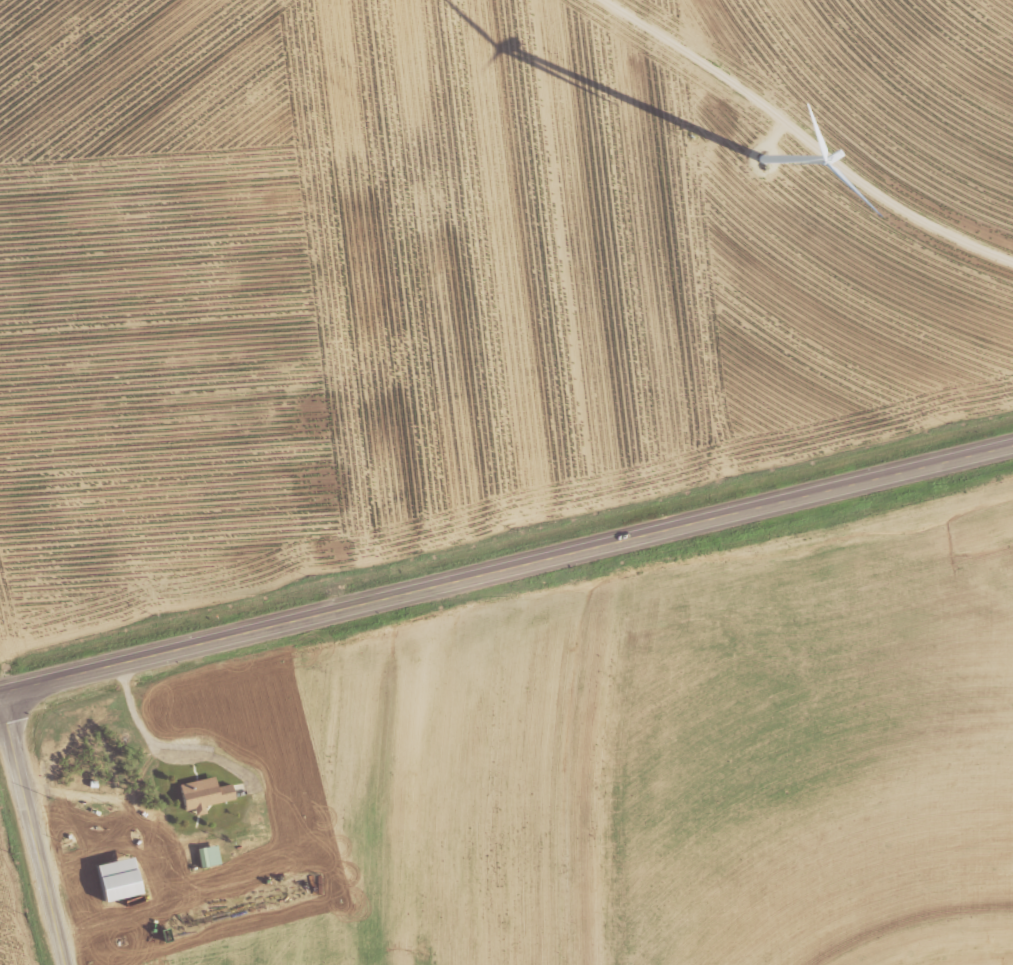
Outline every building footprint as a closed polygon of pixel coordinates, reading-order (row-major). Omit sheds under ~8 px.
[(108,901),(145,894),(138,857),(101,863),(108,901)]
